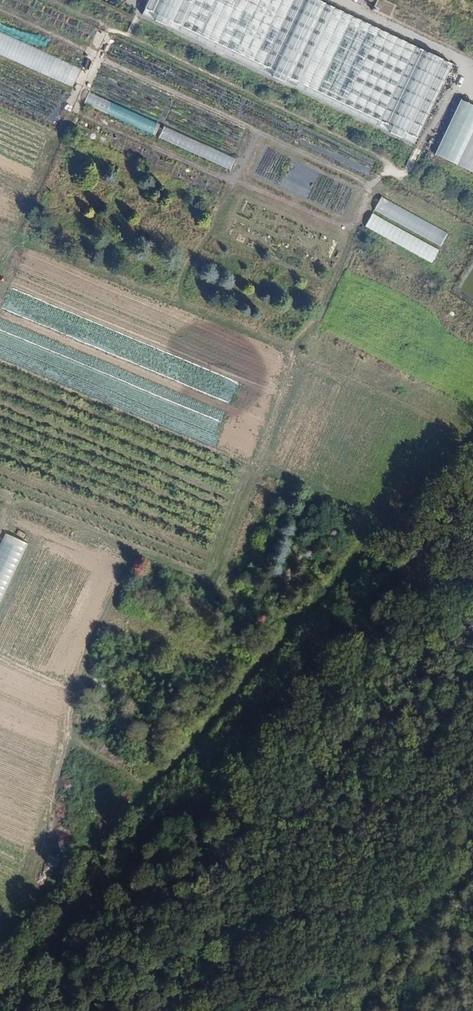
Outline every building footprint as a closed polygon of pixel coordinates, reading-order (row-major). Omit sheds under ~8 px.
[(144,14),(419,143),(455,65),(318,0),(151,0),(144,14)] [(391,16),(396,5),(385,0),(379,0),(375,9),(391,16)] [(0,33),(0,55),(74,88),(83,69),(0,33)] [(161,125),(90,93),(85,105),(155,137),(161,125)] [(458,100),(433,155),(472,175),(472,108),(458,100)] [(236,159),(165,126),(160,137),(231,170),(236,159)] [(447,233),(380,197),(373,210),(441,246),(447,233)] [(439,251),(373,213),(364,227),(432,265),(439,251)] [(7,535),(0,549),(0,608),(31,547),(7,535)]
